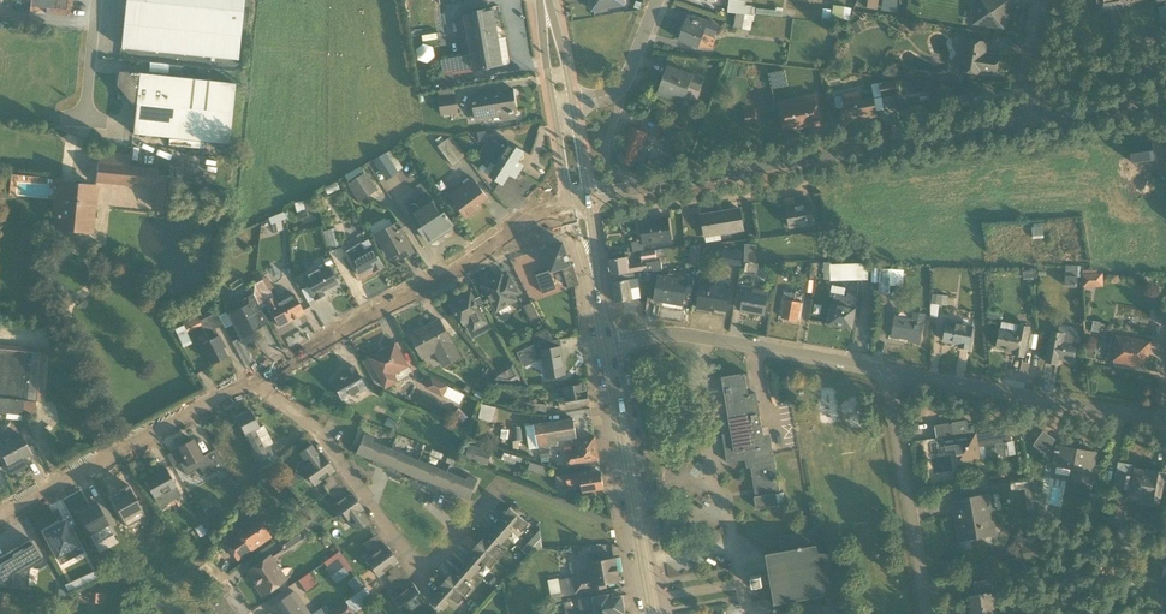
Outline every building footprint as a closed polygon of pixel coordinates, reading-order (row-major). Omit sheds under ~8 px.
[(30,7),(66,10),(67,0),(30,0),(30,7)] [(121,49),(237,60),(243,0),(126,0),(121,49)] [(624,0),(589,0),(591,12),(625,6),(624,0)] [(728,13),(736,14),(754,15),(782,17),(782,9),(746,6),(746,1),(737,0),(729,0),(728,13)] [(878,0),(868,0),(867,9),(877,10),(878,0)] [(897,11),(898,0),(884,0),(883,10),(897,11)] [(1002,0),(977,0),(973,23),(1004,28),(1009,1),(1002,0)] [(1099,11),(1158,1),(1159,7),(1162,23),(1164,23),(1164,24),(1165,24),(1165,0),(1097,0),(1099,11)] [(851,9),(834,6),(833,10),(823,8),(821,22),(832,24),(833,20),(848,22),(851,9)] [(471,14),(463,15),(470,55),(440,61),(443,75),(499,65),(493,32),(496,31),(492,9),(470,12),(471,14)] [(754,15),(736,14),(733,29),(751,32),(754,15)] [(688,15),(678,40),(698,48),(703,35),(713,39),(718,27),(688,15)] [(866,28),(861,19),(852,25),(857,34),(866,28)] [(995,73),(997,58),(986,56),(988,42),(964,39),(959,73),(984,76),(984,71),(995,73)] [(134,105),(137,104),(133,134),(229,146),(233,84),(180,78),(181,67),(168,65),(167,77),(141,74),(119,72),(118,88),(134,105)] [(703,80),(668,67),(658,93),(683,103),(689,88),(698,92),(703,80)] [(898,95),(895,80),(871,85),(874,98),(882,97),(882,98),(898,95)] [(941,102),(938,86),(928,88),(931,103),(941,102)] [(471,95),(475,120),(515,114),(511,89),(471,95)] [(452,90),(438,92),(441,116),(443,116),(443,118),(450,117),(450,114),(458,113),(455,94),(453,95),(452,90)] [(836,97),(834,99),(836,107),(838,109),(840,108),(842,120),(844,120),(861,116),(862,120),(877,117),(876,111),(883,110),(881,98),(873,99),(873,98),(863,100),(861,91),(842,95),(841,96),(836,97)] [(813,94),(778,100),(783,129),(796,127),(796,129),(819,125),(813,94)] [(973,94),(956,97),(957,107),(974,104),(973,94)] [(648,134),(630,127),(617,161),(634,167),(636,162),(642,164),(649,148),(643,146),(648,134)] [(466,157),(451,137),(438,146),(453,166),(466,157)] [(486,142),(482,148),(520,172),(523,166),(518,163),(525,152),(503,138),(499,145),(492,141),(490,145),(486,142)] [(515,179),(520,172),(482,148),(478,155),(495,166),(489,175),(504,185),(510,175),(515,179)] [(99,153),(96,183),(151,189),(150,211),(170,212),(173,176),(157,175),(158,169),(128,166),(129,156),(99,153)] [(385,156),(375,162),(387,181),(397,175),(385,156)] [(362,168),(345,179),(360,202),(377,191),(362,168)] [(449,195),(467,218),(479,209),(477,207),(487,199),(471,178),(449,195)] [(96,185),(55,181),(51,229),(92,233),(96,185)] [(327,196),(339,190),(335,183),(323,188),(327,196)] [(315,209),(312,199),(294,204),(297,214),(315,209)] [(429,243),(453,227),(434,199),(420,209),(417,206),(415,205),(412,205),(410,206),(409,208),(408,211),(429,243)] [(786,208),(789,229),(815,225),(810,201),(801,202),(801,205),(786,208)] [(740,210),(701,216),(706,243),(722,240),(721,236),(744,232),(740,210)] [(283,212),(268,219),(270,225),(289,218),(287,212),(284,214),(283,212)] [(631,243),(633,252),(644,251),(643,244),(671,240),(667,218),(658,219),(658,221),(640,224),(643,241),(631,243)] [(1031,228),(1033,240),(1043,238),(1041,223),(1033,224),(1033,228),(1031,228)] [(395,224),(375,236),(389,260),(399,255),(402,260),(415,252),(401,229),(399,230),(395,224)] [(340,247),(334,228),(326,231),(331,250),(340,247)] [(369,240),(346,252),(360,279),(383,266),(369,240)] [(563,243),(544,249),(551,273),(562,270),(568,288),(579,285),(572,264),(570,265),(563,243)] [(740,267),(743,250),(728,247),(727,250),(723,249),(721,263),(740,267)] [(627,257),(608,260),(610,276),(612,276),(634,272),(661,268),(660,260),(656,261),(654,250),(639,252),(641,263),(628,265),(627,257)] [(692,253),(691,262),(689,262),(690,268),(696,267),(696,264),(698,254),(692,253)] [(813,279),(816,264),(808,263),(805,278),(813,279)] [(830,281),(867,280),(867,264),(830,266),(830,263),(823,264),(824,280),(830,279),(830,281)] [(321,291),(336,283),(326,264),(302,277),(314,300),(323,295),(321,291)] [(1065,266),(1064,287),(1077,288),(1077,277),(1079,277),(1081,267),(1065,266)] [(879,268),(878,294),(888,294),(889,286),(902,286),(903,271),(879,268)] [(1032,269),(1022,270),(1024,280),(1033,279),(1032,269)] [(1083,271),(1083,274),(1081,274),(1082,288),(1100,287),(1099,273),(1096,273),(1096,270),(1083,271)] [(550,271),(536,276),(542,293),(555,289),(550,271)] [(638,279),(635,280),(634,272),(612,276),(613,283),(612,283),(614,303),(641,299),(638,279)] [(659,276),(654,301),(682,306),(687,276),(674,273),(673,278),(659,276)] [(520,295),(509,277),(500,283),(497,278),(483,287),(498,313),(518,301),(515,297),(520,295)] [(278,327),(303,314),(293,295),(277,304),(270,290),(273,288),(267,278),(255,284),(252,294),(260,311),(268,307),(278,327)] [(702,281),(696,308),(706,310),(707,308),(725,311),(729,289),(712,286),(712,283),(702,281)] [(835,294),(829,325),(851,329),(857,295),(844,293),(845,288),(832,286),(830,294),(835,294)] [(737,289),(733,310),(763,315),(767,291),(753,288),(752,292),(737,289)] [(795,295),(786,293),(781,319),(797,321),(800,303),(794,302),(795,295)] [(226,315),(242,345),(257,338),(253,332),(261,328),(253,314),(260,311),(252,294),(231,306),(234,311),(226,315)] [(474,301),(471,294),(456,301),(449,305),(456,320),(460,318),(465,328),(466,327),(469,334),(488,324),(483,315),(488,313),(480,298),(474,301)] [(955,306),(955,300),(948,299),(948,296),(932,294),(930,317),(937,318),(939,305),(955,306)] [(539,317),(532,303),(523,307),(531,321),(539,317)] [(908,341),(919,343),(924,314),(912,312),(910,319),(895,316),(891,336),(902,338),(902,337),(909,339),(908,341)] [(208,339),(200,344),(211,364),(225,356),(221,349),(224,347),(214,329),(222,325),(215,313),(199,321),(208,339)] [(461,358),(439,320),(422,329),(423,330),(410,337),(423,360),(434,354),(442,368),(461,358)] [(1101,323),(1093,321),(1091,332),(1098,333),(1101,323)] [(947,322),(943,341),(954,344),(954,343),(959,344),(959,348),(968,350),(973,327),(947,322)] [(1019,325),(1019,326),(1001,322),(996,348),(1014,352),(1013,355),(1024,357),(1030,327),(1019,325)] [(190,341),(183,326),(175,330),(182,345),(190,341)] [(1058,333),(1052,332),(1046,363),(1057,365),(1058,359),(1073,362),(1077,337),(1071,330),(1059,327),(1058,333)] [(1151,342),(1114,335),(1112,350),(1115,351),(1113,363),(1143,368),(1145,356),(1148,357),(1151,342)] [(1101,350),(1101,338),(1087,338),(1088,357),(1097,357),(1097,350),(1101,350)] [(565,375),(559,341),(545,343),(544,340),(518,353),(524,367),(542,359),(545,379),(565,375)] [(398,383),(395,376),(409,369),(395,344),(368,358),(386,390),(398,383)] [(38,419),(46,350),(0,345),(0,415),(38,419)] [(345,375),(331,383),(340,401),(357,393),(358,394),(366,390),(353,367),(344,372),(345,375)] [(493,373),(488,369),(482,377),(488,381),(493,373)] [(727,463),(744,460),(773,455),(769,436),(763,437),(755,393),(752,394),(748,372),(721,377),(723,388),(731,434),(722,435),(727,463)] [(448,386),(430,377),(425,389),(443,397),(448,386)] [(556,389),(559,408),(588,403),(586,388),(581,389),(580,385),(556,389)] [(465,395),(458,392),(453,401),(461,404),(465,395)] [(547,405),(517,401),(516,410),(546,413),(547,405)] [(496,407),(481,404),(478,419),(492,422),(496,407)] [(467,418),(459,409),(451,417),(459,426),(467,418)] [(249,410),(235,417),(258,462),(276,453),(263,426),(258,428),(249,410)] [(557,442),(577,439),(573,420),(526,427),(529,450),(558,446),(557,442)] [(997,457),(1015,454),(1013,441),(1011,441),(1008,428),(996,430),(995,429),(977,432),(975,426),(971,426),(971,430),(969,431),(966,421),(952,423),(951,425),(949,425),(948,423),(934,426),(936,438),(943,437),(946,450),(956,449),(958,464),(986,460),(984,446),(994,444),(997,457)] [(521,426),(512,427),(513,442),(522,441),(521,426)] [(356,454),(384,466),(391,449),(373,442),(375,437),(365,433),(356,454)] [(1054,440),(1042,433),(1034,446),(1046,453),(1054,440)] [(0,446),(0,454),(9,470),(23,462),(24,464),(32,459),(19,436),(0,446)] [(567,465),(598,460),(596,446),(594,437),(575,440),(576,446),(564,448),(567,465)] [(192,440),(177,449),(187,466),(195,461),(204,478),(224,467),(215,450),(202,457),(192,440)] [(308,478),(328,463),(321,454),(319,456),(311,445),(298,454),(303,461),(305,460),(308,465),(302,469),(308,478)] [(472,446),(467,461),(486,468),(492,452),(472,446)] [(1091,484),(1096,454),(1057,447),(1053,467),(1071,470),(1069,480),(1091,484)] [(384,466),(413,477),(420,460),(391,449),(384,466)] [(549,449),(539,451),(541,463),(549,462),(549,457),(550,457),(549,449)] [(779,493),(773,455),(744,460),(746,469),(750,468),(755,496),(754,496),(756,509),(777,505),(778,508),(785,507),(783,493),(779,493)] [(413,477),(441,489),(448,472),(420,460),(413,477)] [(532,461),(529,469),(545,475),(548,467),(532,461)] [(328,463),(308,478),(314,486),(321,481),(324,485),(323,486),(328,493),(339,484),(331,473),(334,471),(328,463)] [(1111,487),(1127,490),(1125,499),(1139,501),(1138,504),(1158,507),(1164,474),(1131,468),(1132,465),(1118,463),(1116,473),(1114,473),(1111,487)] [(159,474),(145,482),(154,500),(176,488),(165,468),(158,472),(159,474)] [(590,471),(556,476),(558,488),(581,484),(582,492),(603,489),(600,473),(591,474),(590,471)] [(441,489),(470,501),(478,480),(469,476),(467,479),(448,472),(441,489)] [(989,474),(990,481),(1004,479),(1004,472),(989,474)] [(243,486),(236,473),(229,477),(236,489),(243,486)] [(1027,514),(1034,513),(1030,482),(1010,485),(1011,492),(1014,491),(1016,503),(1025,502),(1027,514)] [(330,507),(336,516),(356,501),(350,493),(347,495),(339,484),(328,493),(333,499),(336,503),(330,507)] [(1123,494),(1112,492),(1107,525),(1120,527),(1124,506),(1121,506),(1123,494)] [(995,508),(1001,507),(999,494),(993,495),(995,508)] [(989,495),(952,501),(959,541),(996,535),(989,495)] [(362,510),(356,501),(336,516),(342,524),(352,517),(355,522),(351,525),(356,532),(368,523),(359,512),(362,510)] [(77,513),(94,545),(113,534),(96,503),(77,513)] [(505,518),(496,528),(508,538),(513,532),(512,532),(516,528),(522,533),(529,524),(510,508),(503,516),(505,518)] [(227,547),(237,561),(271,539),(256,516),(233,531),(239,539),(227,547)] [(62,521),(42,532),(59,562),(81,551),(69,530),(67,531),(62,521)] [(200,525),(194,529),(199,537),(206,533),(200,525)] [(1163,527),(1157,526),(1155,534),(1162,536),(1163,527)] [(304,538),(297,528),(277,541),(284,552),(304,538)] [(508,538),(496,528),(487,538),(485,537),(478,544),(497,561),(503,553),(498,548),(501,544),(502,545),(508,538)] [(781,551),(766,554),(769,575),(760,576),(751,577),(753,587),(762,586),(762,585),(771,583),(774,604),(824,596),(823,588),(833,583),(829,555),(817,553),(813,531),(779,537),(781,551)] [(540,532),(521,550),(527,555),(531,549),(542,548),(541,538),(540,532)] [(364,560),(371,569),(391,554),(385,546),(382,547),(374,536),(363,544),(368,551),(369,551),(372,555),(364,560)] [(1040,558),(1036,537),(1035,537),(1021,539),(1019,541),(1019,547),(1014,552),(1016,563),(1040,558)] [(29,538),(0,556),(0,581),(12,581),(13,566),(40,552),(29,538)] [(497,561),(478,544),(471,552),(473,554),(464,564),(476,574),(481,568),(480,567),(483,564),(489,569),(497,561)] [(326,568),(324,569),(335,584),(349,574),(347,572),(351,569),(339,552),(323,563),(326,568)] [(397,563),(391,554),(371,569),(377,578),(384,573),(387,576),(387,577),(391,583),(403,575),(395,564),(397,563)] [(270,555),(247,571),(256,585),(254,586),(261,596),(286,579),(270,555)] [(547,580),(551,603),(562,601),(561,596),(576,593),(578,599),(591,595),(590,591),(606,587),(606,584),(619,581),(615,558),(587,563),(589,574),(559,580),(558,578),(547,580)] [(476,574),(464,564),(455,574),(453,572),(446,580),(464,596),(472,589),(465,583),(469,580),(470,581),(476,574)] [(309,573),(298,581),(306,593),(317,585),(309,573)] [(411,586),(403,575),(391,583),(396,591),(397,590),(400,593),(393,598),(400,608),(420,593),(414,584),(411,586)] [(1004,584),(996,585),(995,579),(973,582),(976,596),(969,598),(971,613),(996,613),(996,610),(997,608),(995,608),(994,601),(998,600),(998,598),(1006,596),(1004,584)] [(448,603),(451,599),(457,605),(464,596),(446,580),(439,588),(441,590),(432,600),(444,611),(450,604),(448,603)] [(328,612),(329,613),(352,613),(373,600),(365,588),(328,612)] [(92,591),(91,600),(104,602),(105,592),(92,591)] [(269,608),(273,613),(307,613),(293,593),(269,608)] [(621,596),(609,598),(608,595),(578,600),(579,612),(573,613),(570,601),(563,603),(566,613),(625,613),(621,596)]
